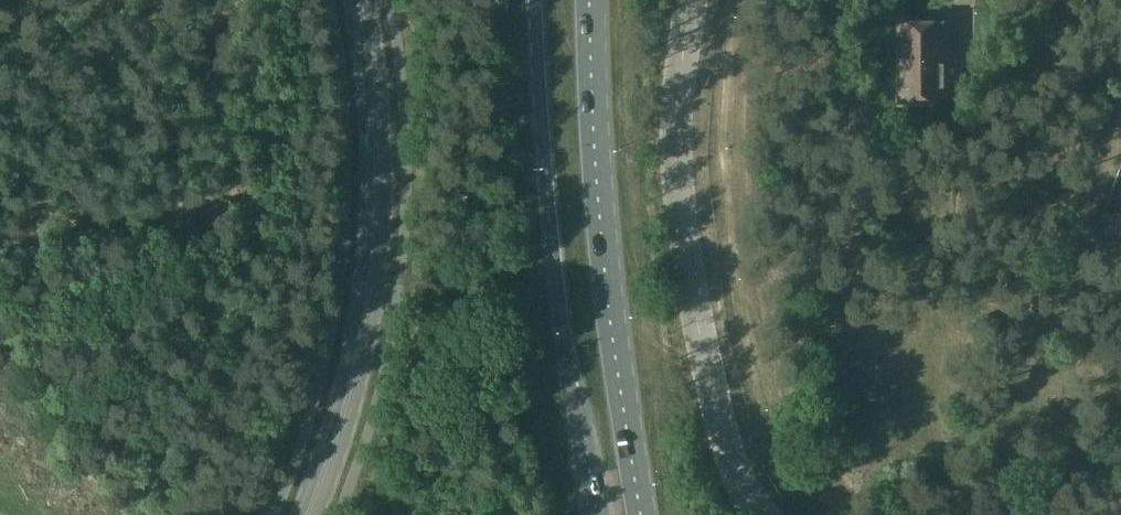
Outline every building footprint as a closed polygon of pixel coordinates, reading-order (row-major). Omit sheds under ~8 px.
[(898,103),(949,103),(949,22),(898,22),(898,103)]
